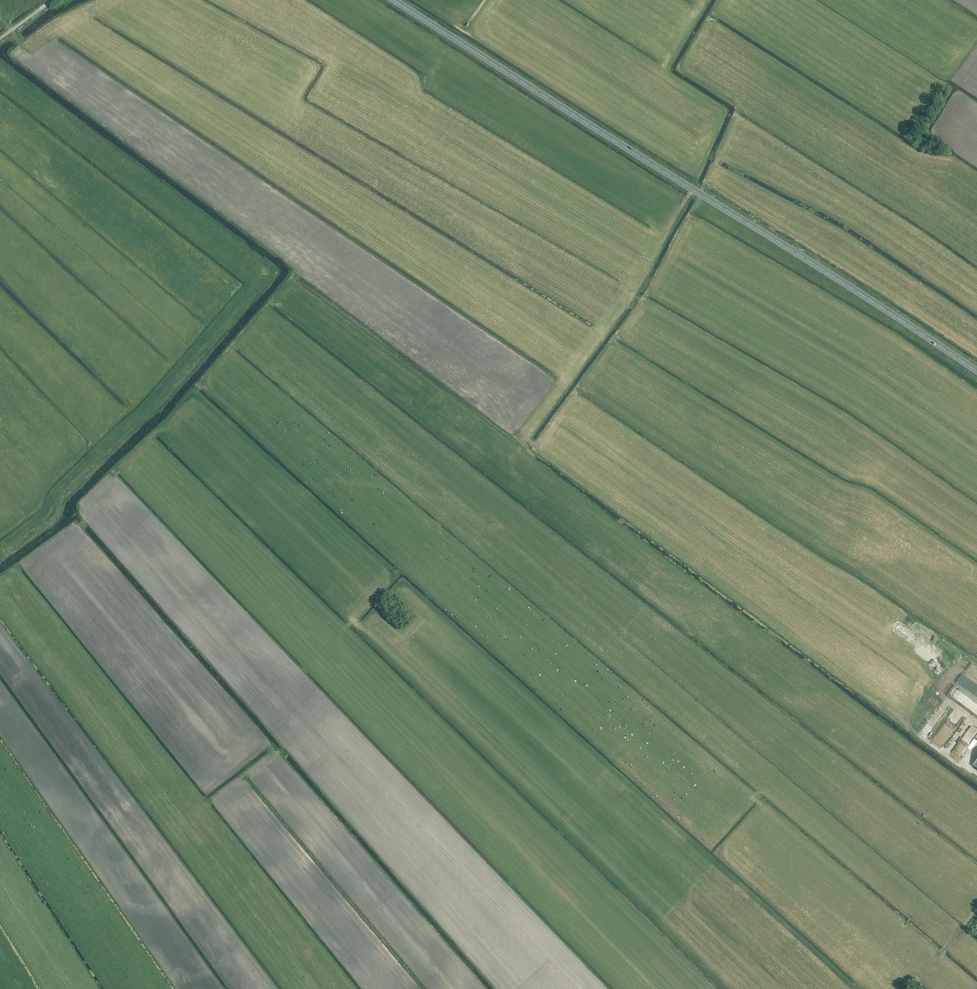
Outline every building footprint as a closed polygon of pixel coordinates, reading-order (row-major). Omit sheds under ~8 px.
[(952,751),(958,740),(952,737),(946,747),(952,751)] [(959,758),(966,748),(959,743),(952,752),(959,758)]
